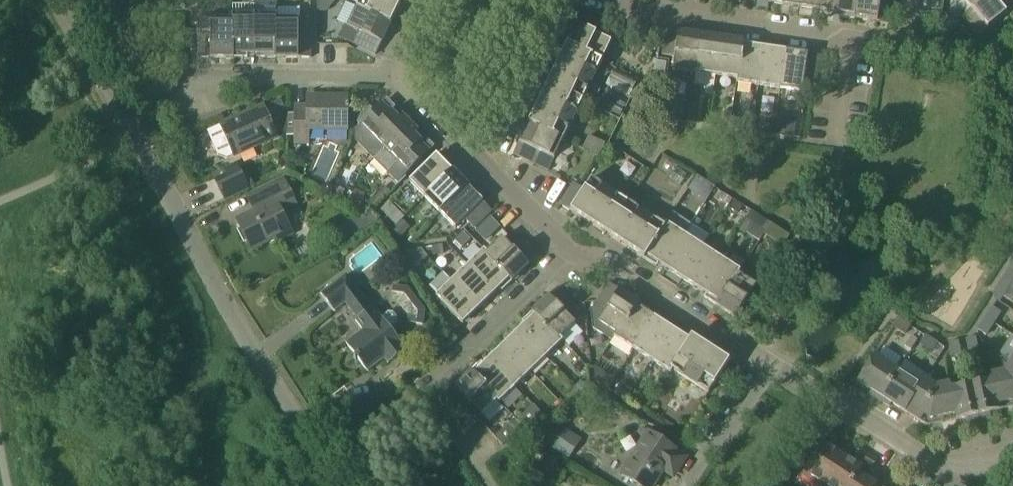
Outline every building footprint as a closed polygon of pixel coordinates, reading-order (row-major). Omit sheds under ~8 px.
[(391,23),(399,8),(383,0),(360,0),(357,7),(391,23)] [(791,6),(813,9),(814,0),(792,0),(791,6)] [(813,9),(834,12),(836,0),(814,0),(813,9)] [(834,12),(841,13),(841,17),(856,19),(858,0),(836,0),(834,12)] [(856,19),(890,24),(893,0),(858,0),(856,19)] [(972,9),(962,17),(978,36),(1005,15),(993,0),(965,0),(972,9)] [(1005,15),(1012,9),(1012,0),(993,0),(1005,15)] [(391,23),(357,7),(347,27),(359,32),(354,44),(376,55),(391,23)] [(567,44),(585,53),(602,61),(612,42),(599,36),(605,24),(582,13),(567,44)] [(232,19),(233,19),(233,58),(248,58),(248,54),(255,54),(255,16),(232,16),(232,19)] [(255,16),(255,54),(262,54),(262,58),(276,58),(277,19),(278,19),(278,16),(255,16)] [(198,58),(233,58),(233,19),(232,19),(211,19),(211,21),(198,21),(198,58)] [(311,19),(278,19),(277,19),(276,58),(311,58),(311,19)] [(695,73),(701,35),(666,30),(663,55),(675,57),(673,70),(695,73)] [(701,35),(695,73),(717,76),(722,38),(701,35)] [(737,83),(743,41),(722,38),(717,76),(737,79),(736,82),(737,83)] [(759,86),(764,48),(757,47),(758,43),(743,41),(737,83),(759,86)] [(548,83),(566,92),(583,100),(602,61),(585,53),(567,44),(548,83)] [(786,51),(764,48),(759,86),(780,89),(786,51)] [(786,51),(780,89),(802,92),(804,79),(816,81),(820,56),(786,51)] [(653,76),(664,78),(667,62),(654,60),(653,64),(655,65),(653,76)] [(548,83),(529,123),(564,139),(583,100),(566,92),(548,83)] [(307,105),(295,105),(295,143),(308,143),(308,130),(347,130),(348,96),(308,96),(307,105)] [(602,98),(597,107),(606,111),(606,110),(610,102),(602,98)] [(360,125),(375,111),(368,103),(359,112),(357,122),(360,125)] [(615,105),(612,113),(620,117),(624,109),(616,104),(615,105)] [(225,124),(237,153),(276,136),(263,107),(225,124)] [(355,139),(374,158),(385,147),(410,123),(402,114),(399,118),(391,110),(383,119),(375,111),(360,125),(355,129),(355,139)] [(760,132),(772,134),(774,123),(761,122),(760,132)] [(410,123),(385,147),(374,158),(399,184),(406,177),(404,176),(431,150),(415,134),(419,131),(410,123)] [(564,139),(529,123),(514,154),(549,171),(564,139)] [(409,181),(425,197),(435,187),(455,168),(445,157),(442,160),(437,154),(409,181)] [(236,166),(215,176),(225,198),(247,187),(236,166)] [(455,168),(435,187),(425,197),(440,213),(468,186),(463,181),(465,178),(455,168)] [(702,199),(711,184),(697,175),(688,190),(702,199)] [(600,207),(610,191),(592,178),(584,190),(574,183),(560,204),(589,223),(600,207)] [(237,220),(252,250),(275,238),(276,242),(293,233),(280,209),(295,201),(283,179),(244,199),(251,213),(237,220)] [(468,186),(440,213),(456,228),(465,219),(474,228),(492,211),(468,186)] [(607,234),(626,247),(647,214),(610,191),(600,207),(589,223),(607,234)] [(728,205),(733,199),(724,194),(720,200),(728,205)] [(734,201),(730,208),(738,213),(743,206),(734,201)] [(390,202),(381,210),(396,225),(405,217),(390,202)] [(752,211),(747,219),(766,231),(771,223),(752,211)] [(647,214),(626,247),(644,258),(665,226),(664,226),(647,214)] [(475,231),(486,242),(501,227),(490,216),(475,231)] [(664,226),(665,226),(644,258),(657,267),(659,264),(664,267),(685,235),(666,223),(664,226)] [(766,231),(764,234),(778,243),(780,240),(785,243),(790,235),(771,223),(766,231)] [(455,241),(462,248),(471,240),(463,232),(455,241)] [(685,235),(664,267),(682,279),(703,247),(685,235)] [(502,238),(487,252),(486,253),(513,281),(538,257),(520,239),(512,247),(502,238)] [(703,247),(682,279),(701,291),(721,258),(703,247)] [(502,291),(513,281),(486,253),(487,252),(484,250),(468,266),(495,293),(500,288),(502,291)] [(721,258),(701,291),(706,294),(704,297),(717,306),(738,273),(738,274),(740,271),(721,258)] [(495,293),(468,266),(452,281),(479,308),(495,293)] [(1012,281),(1012,268),(1011,267),(1003,278),(1011,284),(1012,281)] [(738,273),(717,306),(735,318),(756,285),(738,274),(738,273)] [(346,275),(321,294),(335,312),(360,293),(346,275)] [(1011,284),(1003,278),(996,290),(1004,295),(1011,284)] [(479,308),(452,281),(436,296),(463,324),(479,308)] [(637,306),(639,303),(609,283),(596,304),(606,311),(599,322),(616,334),(617,334),(636,305),(637,306)] [(408,288),(393,286),(391,302),(400,303),(408,315),(407,323),(423,325),(425,310),(408,288)] [(532,312),(535,315),(535,314),(563,341),(561,338),(582,318),(581,314),(574,306),(575,305),(558,287),(532,312)] [(639,303),(637,306),(636,305),(617,334),(616,334),(614,337),(634,349),(655,317),(649,313),(651,310),(639,303)] [(363,331),(346,344),(356,356),(354,358),(356,361),(359,360),(368,372),(391,355),(394,360),(406,350),(389,328),(397,322),(397,318),(393,313),(389,312),(382,318),(374,307),(372,309),(371,309),(356,321),(363,331)] [(994,324),(1001,312),(993,307),(985,319),(994,324)] [(547,357),(563,341),(535,314),(535,315),(532,312),(522,322),(525,325),(520,329),(547,357)] [(655,317),(634,349),(652,361),(673,329),(655,317)] [(893,326),(905,334),(910,326),(899,318),(893,326)] [(994,324),(985,319),(978,330),(986,335),(994,324)] [(547,357),(520,329),(504,344),(531,372),(547,357)] [(691,340),(690,340),(673,329),(652,361),(671,373),(673,370),(672,370),(682,354),(691,340)] [(925,336),(920,344),(932,351),(937,343),(925,336)] [(690,340),(691,340),(682,354),(672,370),(673,370),(690,381),(701,365),(711,349),(692,337),(690,340)] [(978,351),(975,337),(966,339),(969,353),(978,351)] [(952,357),(961,355),(958,341),(949,343),(952,357)] [(489,359),(516,387),(531,372),(504,344),(489,359)] [(711,349),(701,365),(690,381),(709,393),(716,382),(726,389),(740,368),(711,349)] [(879,400),(899,370),(875,355),(858,381),(871,390),(869,394),(874,397),(879,400)] [(516,387),(489,359),(484,364),(482,362),(471,372),(498,399),(497,400),(499,403),(516,387)] [(992,374),(995,389),(998,404),(1012,401),(1012,362),(1011,361),(1004,371),(992,374)] [(595,367),(594,368),(595,371),(596,383),(609,390),(609,389),(615,379),(595,367)] [(905,412),(915,395),(926,379),(925,379),(921,385),(899,370),(879,400),(889,407),(892,403),(905,412)] [(482,415),(497,400),(498,399),(471,372),(446,396),(464,414),(472,406),(482,415)] [(971,384),(980,422),(992,420),(990,412),(1000,410),(998,404),(995,389),(992,374),(991,374),(992,380),(971,384)] [(937,386),(926,379),(915,395),(905,412),(927,426),(930,425),(935,418),(955,414),(952,398),(949,383),(937,386)] [(952,398),(955,414),(956,420),(966,417),(968,425),(980,422),(971,384),(951,389),(950,383),(949,383),(952,398)] [(534,405),(518,421),(526,429),(544,416),(534,405)] [(544,441),(570,458),(583,439),(558,421),(544,441)] [(843,454),(832,447),(839,435),(831,430),(802,474),(820,485),(822,485),(843,454)] [(641,485),(652,485),(667,463),(677,470),(685,457),(648,433),(622,474),(641,485)] [(869,455),(861,449),(853,461),(843,454),(822,485),(849,485),(869,455)] [(877,485),(866,478),(878,460),(869,455),(849,485),(876,485),(877,485)]
